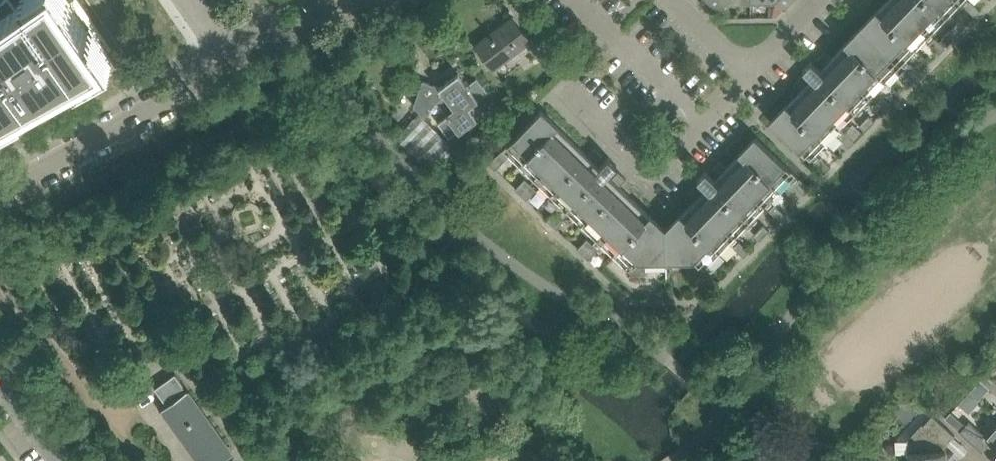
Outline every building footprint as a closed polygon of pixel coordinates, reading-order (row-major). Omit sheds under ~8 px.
[(111,47),(78,0),(0,0),(0,110),(111,47)] [(705,0),(716,11),(724,3),(750,3),(750,0),(705,0)] [(792,0),(750,0),(750,3),(775,2),(783,10),(792,0)] [(964,0),(887,0),(861,28),(901,66),(964,0)] [(965,6),(975,16),(980,10),(970,0),(965,6)] [(530,44),(531,42),(525,34),(512,17),(476,44),(495,69),(530,44)] [(960,21),(950,31),(955,36),(965,26),(960,21)] [(535,26),(525,34),(531,42),(530,44),(538,55),(550,46),(535,26)] [(901,66),(861,28),(832,58),(825,50),(817,59),(824,66),(820,70),(811,61),(803,69),(812,78),(808,82),(801,75),(793,83),(801,90),(770,122),(810,160),(901,66)] [(930,43),(940,52),(945,47),(935,37),(930,43)] [(904,69),(914,79),(920,73),(910,63),(904,69)] [(910,84),(914,79),(904,69),(900,74),(910,84)] [(477,76),(467,84),(459,72),(440,86),(439,87),(445,95),(455,108),(447,114),(459,129),(475,117),(467,107),(489,91),(477,76)] [(481,80),(485,86),(490,82),(486,77),(481,80)] [(422,80),(413,105),(423,115),(430,110),(428,107),(445,95),(439,87),(440,86),(422,80)] [(875,100),(885,109),(890,104),(880,94),(875,100)] [(699,275),(795,175),(755,137),(725,168),(718,161),(710,169),(718,176),(714,180),(704,171),(695,180),(705,189),(701,193),(694,187),(686,195),(693,201),(664,231),(619,188),(626,181),(618,173),(611,179),(607,176),(616,166),(608,158),(599,167),(595,163),(601,157),(593,149),(587,156),(540,111),(502,150),(632,276),(646,276),(646,261),(667,261),(686,261),(686,275),(699,275)] [(445,138),(433,126),(419,113),(396,138),(432,173),(479,123),(475,117),(459,129),(447,114),(438,122),(448,136),(445,138)] [(865,130),(870,125),(865,119),(860,125),(865,130)] [(850,146),(855,141),(844,131),(840,136),(850,146)] [(499,153),(490,163),(496,169),(505,159),(499,153)] [(824,173),(830,166),(820,156),(814,163),(824,173)] [(520,193),(530,183),(525,178),(515,188),(520,193)] [(799,178),(799,179),(794,184),(804,194),(809,188),(799,178)] [(530,183),(520,193),(527,199),(536,189),(530,183)] [(769,210),(779,219),(784,214),(774,204),(769,210)] [(551,223),(556,217),(552,213),(547,219),(551,223)] [(557,229),(562,223),(556,217),(551,223),(557,229)] [(758,231),(763,236),(769,230),(764,225),(758,231)] [(760,240),(763,236),(758,231),(754,235),(760,240)] [(583,254),(593,243),(587,238),(577,248),(583,254)] [(744,256),(749,250),(739,241),(734,246),(744,256)] [(589,259),(599,249),(593,243),(583,254),(589,259)] [(234,451),(176,371),(154,386),(167,403),(162,406),(201,460),(220,460),(234,451)] [(995,382),(995,381),(987,373),(981,380),(990,389),(995,382)] [(910,393),(894,411),(907,422),(923,404),(910,393)] [(968,393),(958,404),(969,414),(979,403),(968,393)] [(931,413),(922,423),(922,422),(908,438),(908,439),(895,440),(896,453),(907,452),(907,460),(947,460),(946,450),(945,450),(945,445),(955,434),(931,413)] [(991,432),(989,430),(985,430),(982,433),(969,421),(959,431),(982,452),(990,442),(995,448),(995,426),(991,432)]
